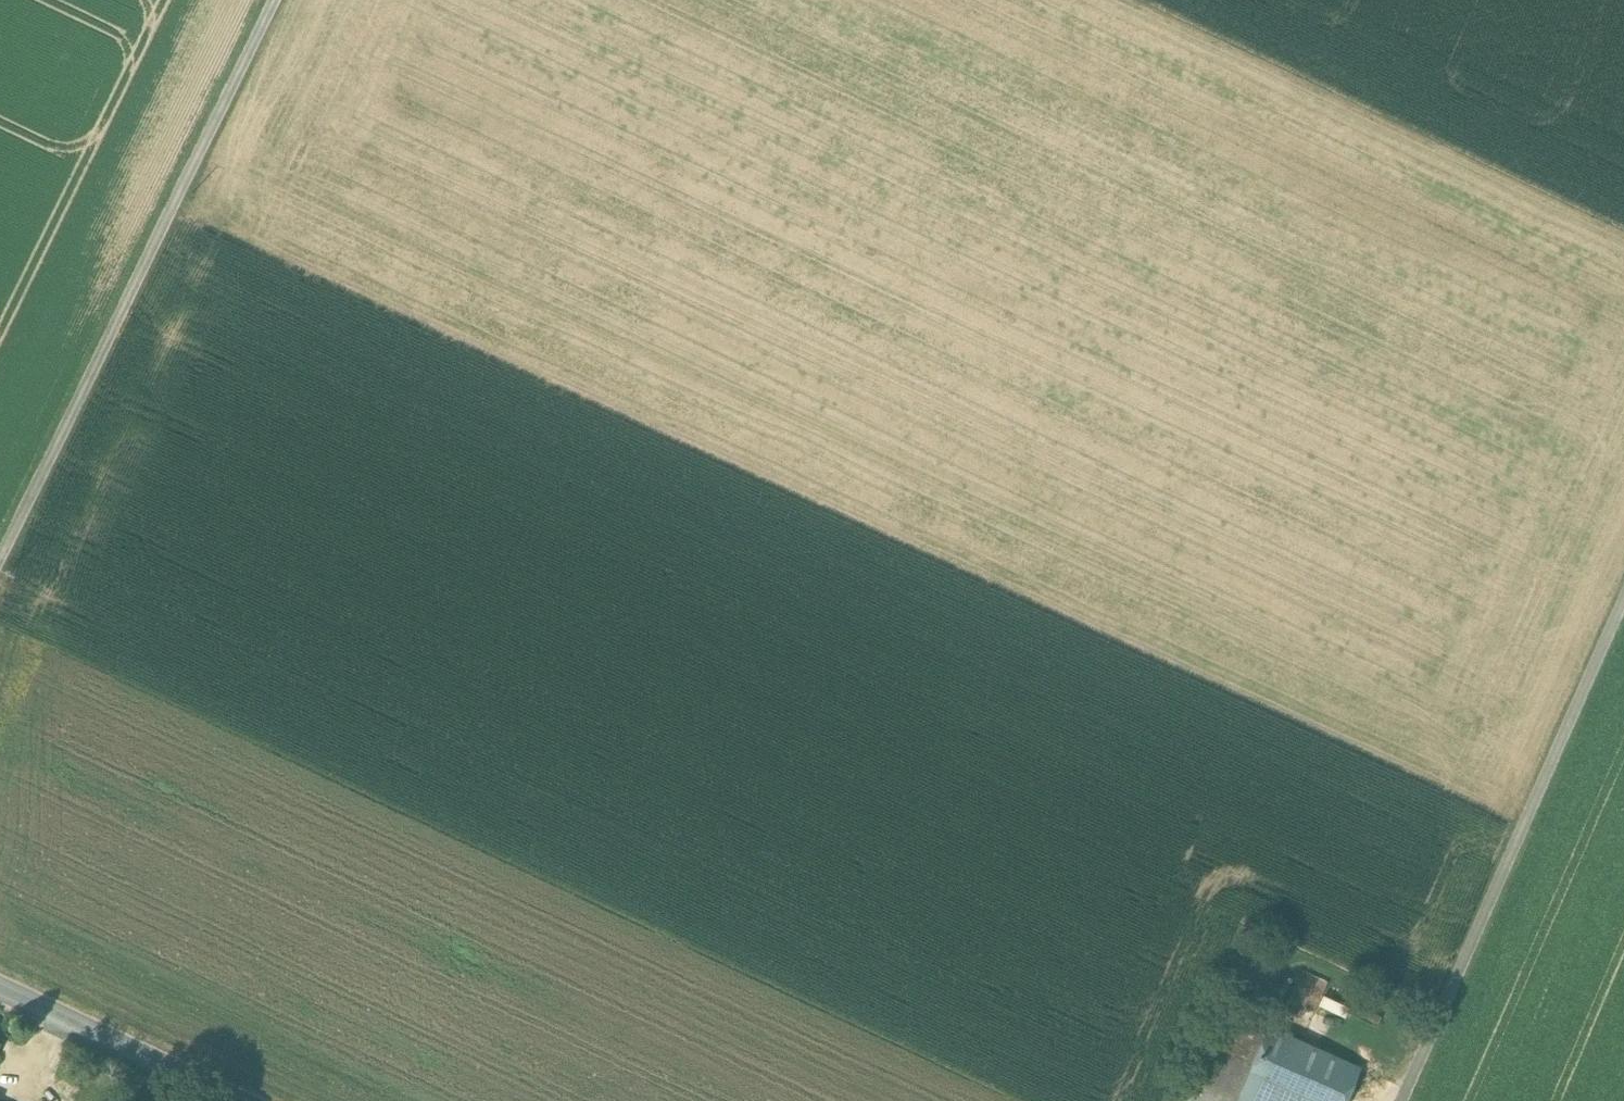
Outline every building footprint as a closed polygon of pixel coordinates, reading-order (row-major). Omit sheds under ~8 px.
[(1311,969),(1295,991),(1315,1006),(1331,984),(1311,969)] [(1189,1100),(1191,1100),(1237,1100),(1246,1080),(1266,1034),(1225,1016),(1189,1100)] [(1269,1028),(1266,1034),(1246,1080),(1292,1100),(1346,1100),(1348,1098),(1355,1100),(1357,1100),(1362,1090),(1353,1086),(1361,1068),(1269,1028)] [(1246,1080),(1237,1100),(1292,1100),(1246,1080)]
